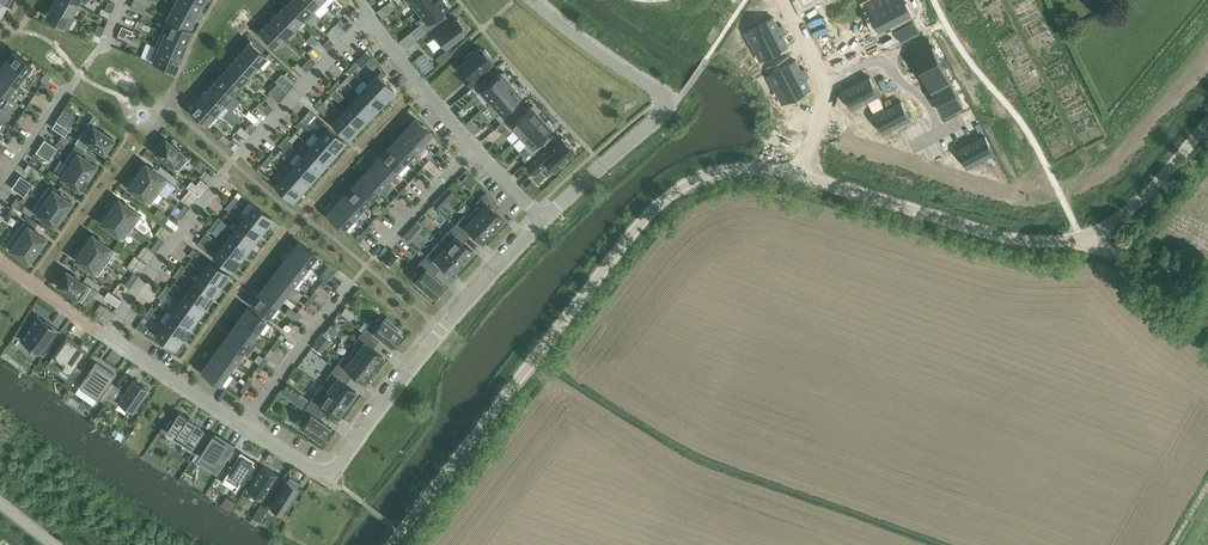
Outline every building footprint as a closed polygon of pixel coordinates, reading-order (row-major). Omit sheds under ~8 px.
[(77,4),(70,0),(54,0),(52,4),(71,15),(77,4)] [(198,11),(203,3),(198,0),(177,0),(174,4),(195,15),(198,11)] [(302,0),(290,0),(287,3),(306,22),(315,12),(302,0)] [(321,0),(302,0),(315,12),(314,11),(323,2),(321,0)] [(408,6),(412,3),(417,10),(430,0),(403,0),(408,6)] [(417,10),(423,17),(418,20),(426,31),(431,28),(445,18),(445,17),(446,16),(442,10),(448,6),(443,0),(430,0),(417,10)] [(867,5),(876,23),(871,26),(874,31),(895,20),(885,0),(876,0),(867,5)] [(895,20),(917,9),(914,3),(909,6),(906,0),(885,0),(895,20)] [(306,22),(287,3),(278,12),(294,28),(302,19),(305,22),(306,22)] [(75,17),(71,15),(52,4),(45,16),(68,29),(75,17)] [(167,17),(168,17),(189,28),(195,15),(174,4),(167,17)] [(358,19),(359,13),(354,8),(351,12),(358,19)] [(285,37),(294,28),(278,12),(269,22),(285,37)] [(747,30),(755,44),(784,29),(782,25),(778,27),(773,16),(767,19),(747,30)] [(168,17),(161,31),(186,43),(193,30),(189,28),(168,17)] [(449,24),(445,18),(431,28),(445,46),(466,30),(457,18),(449,24)] [(344,23),(349,28),(352,25),(347,19),(344,23)] [(340,20),(337,23),(346,31),(349,28),(344,23),(340,20)] [(913,20),(894,30),(900,41),(919,32),(913,20)] [(275,47),(285,37),(269,22),(260,31),(275,47)] [(401,44),(414,38),(409,29),(397,35),(401,44)] [(784,29),(755,44),(763,59),(788,46),(786,42),(783,35),(786,33),(784,29)] [(161,31),(155,45),(179,56),(181,56),(186,43),(161,31)] [(325,42),(330,47),(334,43),(329,38),(325,42)] [(241,51),(258,66),(267,56),(250,41),(241,51)] [(921,52),(930,48),(927,41),(922,43),(918,45),(921,52)] [(327,50),(330,47),(325,42),(322,45),(327,50)] [(181,56),(179,56),(155,45),(149,60),(175,70),(181,56)] [(915,69),(916,70),(939,58),(933,46),(930,48),(921,52),(918,45),(915,47),(910,49),(914,56),(910,58),(915,69)] [(472,87),(491,71),(486,66),(492,61),(489,58),(491,56),(485,49),(483,50),(480,47),(474,52),(472,50),(464,57),(466,59),(460,64),(467,72),(462,76),(472,87)] [(14,51),(6,61),(23,75),(31,64),(14,51)] [(241,51),(233,61),(249,75),(258,66),(241,51)] [(425,73),(433,66),(423,53),(415,60),(425,73)] [(308,60),(313,65),(316,61),(311,56),(308,60)] [(922,82),(926,80),(946,70),(939,58),(916,70),(922,82)] [(310,68),(313,65),(308,60),(304,63),(310,68)] [(770,73),(778,88),(807,73),(805,68),(801,70),(795,60),(790,62),(770,73)] [(0,69),(0,73),(15,85),(23,75),(6,61),(0,69)] [(233,61),(224,70),(240,85),(249,75),(233,61)] [(355,62),(350,67),(354,70),(358,65),(355,62)] [(354,70),(350,67),(345,72),(349,75),(354,70)] [(216,80),(232,95),(240,85),(224,70),(216,80)] [(926,80),(932,91),(951,81),(946,70),(926,80)] [(491,71),(472,87),(471,87),(487,105),(511,83),(507,79),(509,78),(504,72),(502,74),(501,72),(495,77),(491,71)] [(0,73),(0,90),(7,95),(15,85),(0,73)] [(807,73),(778,88),(785,103),(811,89),(805,79),(809,77),(807,73)] [(369,84),(384,100),(394,90),(378,75),(369,84)] [(848,102),(852,100),(856,106),(860,104),(879,94),(870,77),(842,91),(848,102)] [(216,80),(207,90),(223,104),(232,95),(216,80)] [(289,80),(285,84),(291,89),(294,85),(289,80)] [(332,85),(336,89),(341,84),(337,80),(332,85)] [(932,91),(938,102),(957,92),(951,81),(932,91)] [(521,95),(511,83),(487,105),(501,121),(520,105),(515,99),(521,95)] [(287,92),(291,89),(285,84),(282,87),(287,92)] [(369,84),(360,94),(375,109),(384,100),(369,84)] [(336,89),(332,85),(327,91),(331,94),(336,89)] [(268,92),(279,102),(282,98),(271,88),(268,92)] [(207,90),(198,99),(215,114),(223,104),(207,90)] [(963,104),(957,92),(938,102),(944,114),(963,104)] [(375,109),(360,94),(351,103),(366,118),(375,109)] [(33,110),(43,112),(45,98),(35,97),(33,110)] [(206,124),(215,114),(198,99),(189,109),(206,124)] [(319,99),(314,104),(318,107),(324,112),(328,107),(319,99)] [(902,101),(874,116),(879,126),(884,124),(887,130),(911,118),(902,101)] [(265,106),(270,111),(273,108),(268,103),(265,106)] [(366,118),(351,103),(341,112),(357,128),(366,118)] [(520,105),(501,121),(510,131),(514,128),(522,136),(541,117),(537,113),(539,111),(533,105),(532,107),(530,105),(525,110),(520,105)] [(267,115),(270,111),(265,106),(262,110),(267,115)] [(357,128),(341,112),(332,122),(348,137),(357,128)] [(300,120),(304,123),(308,118),(305,114),(300,120)] [(541,117),(522,136),(528,143),(524,146),(533,155),(551,138),(550,137),(549,139),(545,134),(551,128),(553,126),(548,121),(546,122),(541,117)] [(415,118),(406,127),(422,142),(432,133),(415,118)] [(304,123),(300,120),(295,125),(299,128),(304,123)] [(65,136),(69,129),(56,121),(52,127),(65,136)] [(16,122),(10,130),(14,133),(20,125),(16,122)] [(104,153),(106,151),(107,152),(112,145),(110,144),(113,138),(106,134),(100,130),(88,122),(79,136),(104,153)] [(983,136),(985,134),(979,123),(975,126),(978,132),(980,131),(983,136)] [(250,134),(253,130),(248,125),(244,129),(250,134)] [(328,126),(319,136),(336,151),(345,141),(328,126)] [(422,142),(406,127),(397,137),(414,152),(422,142)] [(288,134),(283,139),(287,142),(291,137),(288,134)] [(971,165),(975,162),(994,152),(986,135),(981,138),(972,142),(958,150),(963,161),(968,158),(971,165)] [(336,151),(319,136),(311,146),(327,161),(336,151)] [(397,137),(389,147),(405,161),(414,152),(397,137)] [(44,139),(40,145),(53,154),(57,147),(44,139)] [(160,142),(155,149),(157,150),(155,152),(178,171),(189,158),(178,149),(172,144),(166,139),(162,144),(160,142)] [(227,145),(230,148),(235,142),(231,139),(227,145)] [(287,142),(283,139),(278,145),(282,148),(287,142)] [(526,165),(534,174),(547,162),(554,170),(574,151),(568,146),(570,144),(565,139),(563,140),(562,139),(550,150),(546,146),(526,165)] [(53,154),(40,145),(36,152),(49,160),(53,154)] [(327,161),(311,146),(302,156),(318,170),(327,161)] [(389,147),(380,156),(396,171),(405,161),(389,147)] [(434,153),(438,157),(443,152),(439,148),(434,153)] [(64,162),(66,163),(88,178),(91,173),(93,174),(97,168),(95,167),(96,165),(72,149),(64,162)] [(266,159),(269,162),(274,156),(271,153),(266,159)] [(438,157),(434,153),(429,159),(433,162),(438,157)] [(318,170),(302,156),(293,166),(310,180),(318,170)] [(380,156),(371,166),(387,181),(396,171),(380,156)] [(269,162),(266,159),(261,164),(265,167),(269,162)] [(85,181),(88,178),(66,163),(59,175),(80,190),(81,187),(83,189),(87,183),(85,181)] [(137,175),(159,192),(168,181),(146,163),(144,165),(143,164),(138,170),(140,171),(137,175)] [(293,166),(285,175),(301,190),(310,180),(293,166)] [(387,181),(371,166),(362,175),(379,190),(387,181)] [(422,167),(417,172),(420,176),(425,171),(422,167)] [(420,176),(417,172),(412,178),(415,181),(420,176)] [(20,175),(16,181),(28,190),(33,184),(20,175)] [(150,204),(159,192),(137,175),(133,179),(132,178),(127,183),(129,185),(127,187),(150,204)] [(301,190),(285,175),(276,185),(292,200),(301,190)] [(362,175),(354,185),(370,200),(379,190),(362,175)] [(208,184),(200,179),(196,184),(191,180),(186,186),(198,196),(208,184)] [(28,190),(16,181),(11,187),(24,196),(28,190)] [(370,200),(354,185),(345,194),(361,209),(370,200)] [(48,186),(40,198),(63,214),(66,210),(68,211),(72,205),(70,204),(72,202),(48,186)] [(404,186),(399,192),(403,195),(408,190),(404,186)] [(473,211),(493,230),(504,219),(492,208),(497,202),(486,191),(476,202),(479,205),(473,211)] [(403,195),(399,192),(394,197),(398,200),(403,195)] [(361,209),(345,194),(336,204),(352,219),(361,209)] [(230,202),(234,205),(238,199),(234,196),(230,202)] [(439,210),(445,204),(438,197),(432,204),(439,210)] [(63,214),(40,198),(31,210),(55,226),(56,224),(58,225),(62,219),(60,218),(63,214)] [(110,210),(132,227),(141,215),(118,198),(117,200),(115,199),(111,205),(113,206),(110,210)] [(234,205),(230,202),(225,207),(229,210),(234,205)] [(181,209),(185,212),(189,207),(185,204),(181,209)] [(254,204),(246,215),(263,228),(272,218),(254,204)] [(352,219),(336,204),(327,214),(343,228),(352,219)] [(387,205),(382,211),(385,214),(390,208),(387,205)] [(180,218),(185,212),(181,209),(176,215),(180,218)] [(124,239),(132,227),(110,210),(107,214),(105,213),(101,219),(102,220),(101,222),(124,239)] [(385,214),(382,211),(377,216),(380,219),(385,214)] [(483,241),(493,230),(473,211),(467,217),(464,214),(454,224),(466,235),(471,229),(483,241)] [(263,228),(246,215),(238,225),(255,238),(263,228)] [(214,222),(217,225),(222,219),(218,216),(214,222)] [(14,233),(37,250),(40,246),(42,247),(46,241),(45,240),(46,238),(23,221),(14,233)] [(217,225),(214,222),(209,228),(213,231),(217,225)] [(369,224),(364,230),(368,233),(373,228),(369,224)] [(466,235),(454,224),(445,234),(448,237),(443,243),(463,262),(473,251),(461,240),(466,235)] [(238,225),(230,235),(247,249),(255,238),(238,225)] [(368,233),(364,230),(359,235),(363,238),(368,233)] [(408,242),(415,236),(408,230),(402,236),(408,242)] [(34,254),(37,250),(14,233),(5,245),(17,253),(16,254),(22,258),(29,262),(30,260),(32,261),(36,256),(34,254)] [(83,246),(107,263),(115,251),(92,234),(91,236),(89,235),(85,241),(86,242),(83,246)] [(207,238),(204,235),(198,242),(201,245),(207,238)] [(230,235),(222,245),(239,259),(247,249),(230,235)] [(154,244),(158,247),(163,241),(159,238),(154,244)] [(453,273),(463,262),(443,243),(440,240),(424,257),(436,267),(440,262),(453,273)] [(299,241),(291,252),(308,265),(317,255),(299,241)] [(154,252),(158,247),(154,244),(150,250),(154,252)] [(239,259),(222,245),(214,256),(231,269),(239,259)] [(98,275),(107,263),(83,246),(80,250),(79,249),(74,255),(76,256),(75,258),(98,275)] [(196,251),(192,248),(188,254),(192,257),(196,251)] [(389,266),(398,256),(391,249),(382,260),(389,266)] [(308,265),(291,252),(283,262),(300,275),(308,265)] [(436,267),(424,257),(415,268),(418,271),(412,277),(433,295),(443,284),(431,273),(436,267)] [(210,260),(202,271),(220,284),(228,273),(210,260)] [(300,275),(283,262),(275,272),(292,286),(300,275)] [(181,272),(177,269),(173,275),(177,278),(181,272)] [(82,301),(91,287),(66,270),(65,272),(63,271),(59,278),(61,279),(57,284),(64,289),(70,293),(82,301)] [(220,284),(202,271),(195,282),(212,295),(220,284)] [(292,286),(275,272),(267,282),(284,296),(292,286)] [(329,272),(324,278),(328,281),(333,275),(329,272)] [(129,279),(133,282),(137,276),(133,273),(129,279)] [(328,281),(324,278),(320,284),(324,287),(328,281)] [(129,287),(133,282),(129,279),(125,285),(129,287)] [(195,282),(187,292),(205,305),(212,295),(195,282)] [(284,296),(267,282),(259,292),(276,306),(284,296)] [(162,290),(166,293),(170,287),(166,285),(162,290)] [(1206,288),(1194,308),(1207,316),(1207,290),(1206,288)] [(166,293),(162,290),(158,296),(162,299),(166,293)] [(108,291),(104,297),(116,306),(121,299),(108,291)] [(205,305),(187,292),(179,303),(197,316),(205,305)] [(276,306),(259,292),(250,303),(268,317),(276,306)] [(308,298),(312,301),(317,296),(313,293),(308,298)] [(312,301),(308,298),(304,304),(308,307),(312,301)] [(197,316),(179,303),(172,313),(190,326),(197,316)] [(151,305),(147,311),(151,314),(155,308),(151,305)] [(342,319),(349,316),(345,305),(338,308),(342,319)] [(248,307),(240,318),(258,330),(266,319),(248,307)] [(172,313),(164,324),(182,337),(190,326),(172,313)] [(292,319),(296,322),(300,316),(297,313),(292,319)] [(59,333),(53,329),(54,327),(38,315),(37,314),(20,338),(43,354),(43,355),(61,331),(60,331),(59,333)] [(386,315),(383,319),(392,326),(395,323),(386,315)] [(371,320),(362,331),(374,341),(379,335),(391,345),(401,333),(392,326),(383,319),(380,316),(374,323),(371,320)] [(258,330),(240,318),(232,328),(250,341),(258,330)] [(296,322),(292,319),(288,324),(292,327),(296,322)] [(336,326),(332,323),(325,331),(333,337),(337,332),(336,326)] [(182,337),(164,324),(156,335),(174,348),(182,337)] [(250,341),(232,328),(225,339),(243,351),(250,341)] [(357,345),(352,351),(374,368),(383,356),(370,346),(374,341),(362,331),(354,342),(357,345)] [(66,335),(47,362),(67,376),(62,383),(68,387),(81,368),(76,364),(83,354),(84,356),(91,347),(83,341),(80,345),(66,335)] [(274,342),(278,345),(282,339),(279,337),(274,342)] [(225,339),(217,349),(235,362),(243,351),(225,339)] [(312,346),(321,353),(325,348),(316,341),(312,346)] [(278,345),(274,342),(270,348),(274,351),(278,345)] [(309,347),(297,362),(313,375),(325,360),(309,347)] [(235,362),(217,349),(210,360),(227,373),(235,362)] [(343,356),(335,367),(347,376),(351,370),(364,380),(374,368),(352,351),(346,358),(343,356)] [(259,363),(263,366),(267,360),(263,358),(259,363)] [(227,373),(210,360),(202,371),(220,383),(227,373)] [(96,361),(79,385),(105,403),(116,386),(109,381),(114,374),(96,361)] [(263,366),(259,363),(255,369),(259,372),(263,366)] [(347,376),(335,367),(326,378),(333,383),(328,389),(347,403),(356,392),(342,382),(347,376)] [(148,389),(133,379),(118,401),(133,411),(148,389)] [(248,379),(244,385),(248,387),(252,381),(248,379)] [(322,384),(308,403),(320,412),(324,406),(338,416),(347,403),(328,389),(322,384)] [(320,412),(308,403),(300,415),(306,419),(301,426),(321,440),(330,427),(316,418),(320,412)] [(178,413),(166,431),(190,447),(188,450),(195,455),(208,435),(201,431),(202,429),(195,424),(195,423),(188,418),(188,419),(178,413)] [(228,458),(233,450),(226,445),(227,443),(212,434),(199,454),(205,458),(201,465),(213,472),(218,465),(222,467),(228,458)] [(241,481),(243,482),(255,464),(253,463),(254,460),(240,451),(239,454),(233,450),(228,458),(234,462),(232,465),(230,464),(229,465),(231,466),(224,478),(237,486),(234,490),(235,490),(241,481)] [(278,474),(262,465),(247,489),(263,499),(278,474)] [(288,480),(286,479),(269,506),(282,514),(301,483),(290,477),(288,480)] [(310,478),(306,485),(321,493),(325,486),(310,478)] [(299,496),(314,504),(318,497),(303,489),(299,496)] [(258,520),(266,507),(260,504),(252,517),(258,520)] [(264,511),(259,520),(278,530),(283,521),(264,511)]
